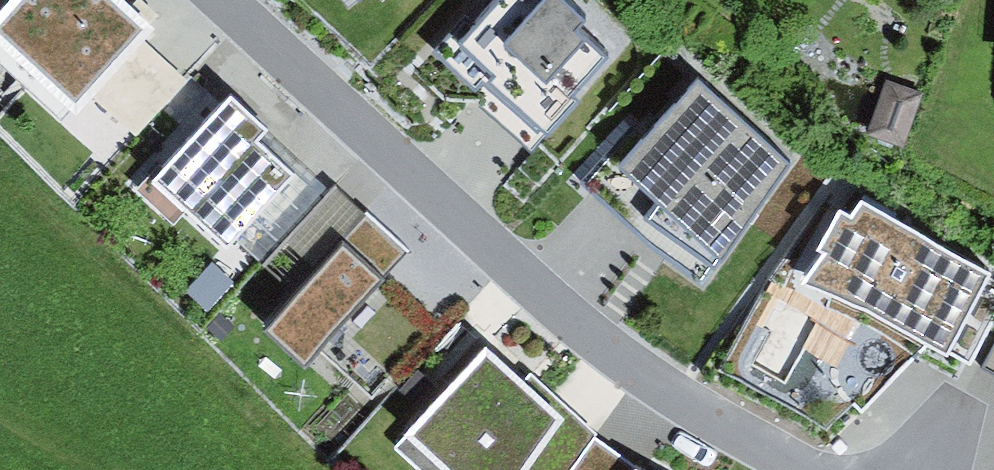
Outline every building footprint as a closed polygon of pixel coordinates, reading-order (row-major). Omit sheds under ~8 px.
[(156,2),(154,0),(0,0),(0,30),(71,95),(156,2)] [(460,42),(495,74),(483,88),(539,137),(613,52),(578,21),(587,11),(574,0),(497,0),(460,42)] [(150,115),(198,66),(148,17),(100,66),(150,115)] [(886,81),(866,138),(904,151),(924,94),(886,81)] [(788,170),(698,85),(646,141),(627,127),(578,184),(659,256),(702,291),(788,170)] [(157,186),(227,248),(230,241),(287,179),(255,149),(269,134),(233,100),(157,186)] [(287,179),(230,241),(265,271),(334,190),(269,134),(255,149),(287,179)] [(297,298),(365,216),(334,190),(265,271),(297,298)] [(993,322),(993,288),(990,286),(993,279),(993,278),(860,203),(851,219),(839,213),(815,256),(825,261),(810,287),(946,362),(950,355),(970,366),(993,322)] [(297,298),(266,335),(309,371),(408,251),(365,216),(297,298)] [(981,371),(993,378),(993,345),(981,371)] [(450,469),(574,469),(597,443),(601,438),(529,376),(523,382),(487,351),(413,438),(450,469)] [(597,443),(574,469),(634,469),(597,443)]
